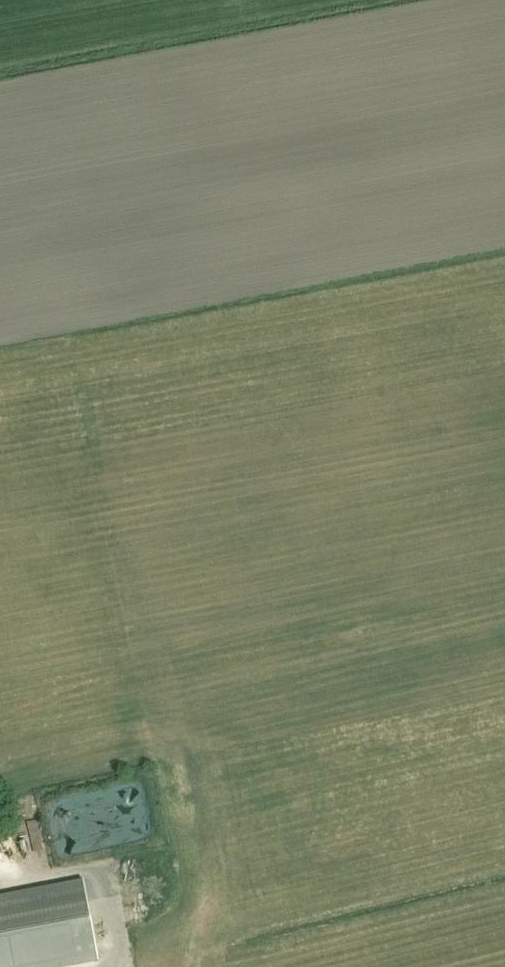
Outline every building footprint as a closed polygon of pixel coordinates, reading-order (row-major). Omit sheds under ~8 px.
[(100,961),(86,882),(0,898),(0,966),(68,966),(100,961)]
